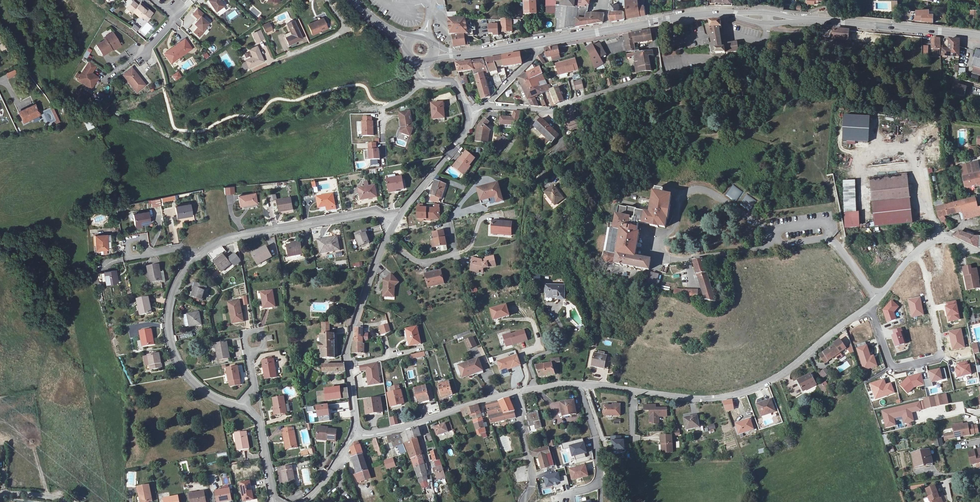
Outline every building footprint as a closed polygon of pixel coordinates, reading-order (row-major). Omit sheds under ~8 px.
[(215,10),(223,4),(220,0),(208,0),(215,10)] [(602,23),(603,14),(592,14),(586,14),(585,19),(576,19),(578,11),(572,10),(574,3),(579,4),(581,5),(588,6),(589,0),(553,0),(553,7),(546,7),(545,15),(556,15),(555,31),(561,30),(575,27),(588,25),(602,23)] [(621,5),(629,6),(630,19),(642,16),(643,16),(647,16),(644,7),(639,8),(638,6),(641,5),(639,0),(626,0),(626,1),(620,0),(621,5)] [(146,8),(145,7),(143,9),(138,4),(137,6),(133,2),(126,8),(131,13),(133,11),(139,17),(141,15),(146,19),(152,12),(148,7),(146,8)] [(539,14),(539,2),(528,2),(528,15),(539,14)] [(621,12),(621,5),(614,4),(613,11),(613,18),(614,22),(620,20),(627,19),(626,12),(621,12)] [(200,17),(203,14),(197,10),(192,15),(197,20),(193,25),(197,28),(193,33),(198,38),(203,33),(201,31),(204,28),(203,27),(206,22),(202,19),(200,17)] [(235,10),(226,16),(229,20),(238,14),(235,10)] [(920,16),(919,21),(933,23),(933,16),(930,16),(929,12),(920,12),(920,16)] [(451,34),(469,33),(468,22),(468,18),(451,19),(451,22),(451,34)] [(309,25),(313,35),(328,29),(324,19),(309,25)] [(513,19),(503,19),(504,31),(513,31),(513,19)] [(295,20),(288,23),(293,35),(287,38),(289,44),(303,38),(295,20)] [(262,26),(265,33),(273,29),(269,21),(263,25),(262,26)] [(723,29),(722,22),(711,22),(712,30),(716,49),(715,50),(716,54),(727,53),(726,48),(724,48),(723,44),(721,30),(723,29)] [(141,30),(146,34),(152,27),(148,23),(141,30)] [(490,34),(495,34),(495,36),(504,36),(503,24),(489,25),(490,34)] [(850,40),(851,31),(836,29),(835,39),(850,40)] [(260,30),(253,33),(256,40),(263,37),(260,30)] [(651,31),(634,34),(625,36),(628,53),(654,49),(651,31)] [(106,39),(97,44),(104,54),(112,49),(111,47),(119,42),(113,32),(105,37),(106,39)] [(471,45),(469,34),(455,35),(456,45),(461,45),(461,46),(471,45)] [(171,62),(191,48),(184,38),(164,52),(171,62)] [(959,58),(960,40),(948,40),(948,51),(941,51),(941,58),(959,58)] [(119,42),(111,47),(112,49),(113,50),(121,45),(119,42)] [(728,43),(723,44),(724,48),(726,48),(727,53),(739,52),(738,42),(728,43)] [(602,43),(596,46),(602,57),(608,54),(602,43)] [(602,57),(595,44),(588,47),(592,55),(596,67),(605,63),(603,59),(602,57)] [(253,57),(246,60),(250,69),(265,62),(257,45),(249,49),(253,57)] [(560,53),(559,47),(546,49),(547,55),(560,53)] [(87,59),(92,50),(88,48),(83,56),(87,59)] [(642,52),(636,53),(637,62),(640,62),(642,67),(643,72),(653,70),(651,56),(657,55),(657,51),(642,53),(642,52)] [(522,54),(504,57),(488,60),(493,75),(500,73),(498,67),(506,64),(506,67),(523,64),(522,54)] [(546,63),(540,55),(537,58),(542,64),(546,63)] [(581,69),(577,59),(557,65),(560,74),(569,71),(569,73),(581,69)] [(473,62),(458,64),(461,73),(475,70),(478,81),(483,99),(492,96),(488,83),(487,78),(486,74),(490,73),(486,60),(473,62)] [(96,66),(89,61),(80,75),(77,73),(75,77),(77,79),(90,89),(98,78),(93,74),(93,76),(90,74),(91,73),(96,66)] [(528,74),(521,77),(526,89),(525,90),(525,92),(527,91),(534,105),(541,106),(537,97),(545,94),(552,90),(547,79),(542,67),(528,74)] [(132,68),(124,75),(127,79),(128,78),(131,81),(129,82),(138,92),(146,85),(141,79),(139,77),(140,77),(132,68)] [(6,73),(8,79),(17,75),(15,70),(6,73)] [(175,81),(182,77),(178,71),(172,75),(175,81)] [(584,80),(575,83),(576,91),(585,88),(585,83),(584,80)] [(964,97),(967,86),(953,82),(950,93),(964,97)] [(566,101),(561,88),(553,90),(557,100),(553,102),(554,105),(566,101)] [(474,96),(470,99),(474,104),(478,102),(474,96)] [(441,103),(430,104),(432,119),(445,118),(444,110),(441,110),(441,103)] [(34,104),(19,112),(23,122),(30,119),(29,116),(38,112),(34,104)] [(51,110),(57,124),(60,122),(54,109),(51,110)] [(412,136),(414,132),(411,111),(400,113),(402,127),(401,132),(412,136)] [(520,119),(521,111),(514,111),(514,117),(503,116),(502,119),(503,123),(520,125),(520,124),(520,119)] [(568,126),(577,123),(577,122),(580,121),(577,113),(572,115),(571,116),(570,117),(569,116),(565,118),(568,126)] [(868,142),(869,115),(842,114),(841,140),(846,141),(846,144),(855,144),(855,141),(868,142)] [(364,121),(363,121),(363,135),(374,134),(374,121),(373,121),(373,116),(364,117),(364,121)] [(559,136),(541,118),(533,127),(552,144),(559,136)] [(488,123),(485,119),(478,127),(476,141),(487,142),(488,131),(485,127),(488,123)] [(92,123),(85,126),(88,131),(94,127),(92,123)] [(416,138),(412,136),(408,149),(411,150),(416,138)] [(505,141),(502,138),(496,147),(495,149),(500,152),(506,142),(505,141)] [(564,150),(553,158),(556,162),(567,155),(564,150)] [(381,151),(371,152),(372,161),(381,160),(381,151)] [(464,171),(468,174),(472,167),(471,166),(476,159),(466,153),(461,161),(460,160),(455,167),(459,170),(458,171),(463,174),(464,171)] [(979,163),(962,167),(964,178),(967,188),(978,185),(979,185),(979,167),(979,163)] [(872,177),(874,202),(911,198),(909,174),(872,177)] [(403,178),(388,180),(390,190),(397,189),(397,191),(405,190),(403,178)] [(859,211),(856,211),(855,179),(842,180),(844,227),(859,227),(859,211)] [(440,198),(445,186),(435,183),(431,195),(440,198)] [(546,192),(555,203),(564,197),(554,185),(546,192)] [(735,202),(743,192),(733,185),(726,195),(735,202)] [(375,186),(359,189),(361,200),(377,198),(375,186)] [(486,189),(481,191),(483,202),(489,201),(488,199),(497,197),(498,203),(503,202),(500,186),(495,187),(495,186),(486,188),(486,189)] [(227,195),(235,193),(234,187),(226,187),(227,195)] [(671,222),(675,208),(674,208),(676,199),(668,197),(669,193),(661,191),(660,195),(659,195),(654,216),(641,213),(641,210),(623,206),(618,228),(614,228),(609,251),(611,252),(607,254),(606,258),(608,261),(648,269),(650,260),(638,257),(643,236),(641,235),(642,232),(640,232),(642,224),(653,227),(653,228),(661,229),(668,230),(670,221),(671,222)] [(255,194),(238,197),(240,207),(256,204),(255,194)] [(333,195),(317,197),(318,207),(335,205),(333,195)] [(750,211),(756,200),(745,195),(740,206),(750,211)] [(149,201),(151,208),(161,206),(161,203),(175,200),(175,196),(149,201)] [(609,201),(600,205),(602,209),(611,206),(611,205),(620,202),(619,198),(609,201)] [(911,198),(874,202),(877,226),(913,222),(911,198)] [(938,215),(941,221),(943,220),(942,217),(961,212),(964,220),(967,219),(967,220),(969,220),(969,219),(979,216),(979,208),(978,208),(976,198),(966,201),(936,208),(938,215)] [(292,199),(278,201),(279,212),(294,210),(292,199)] [(190,205),(176,208),(178,219),(193,216),(190,205)] [(418,209),(417,219),(428,220),(428,219),(429,219),(431,220),(433,220),(434,219),(435,216),(439,216),(440,209),(418,209)] [(148,212),(133,214),(135,226),(150,223),(148,212)] [(511,236),(511,223),(492,221),(491,235),(511,236)] [(366,230),(355,234),(360,248),(370,244),(366,236),(368,235),(366,230)] [(447,247),(444,231),(429,235),(432,250),(447,247)] [(955,236),(965,242),(976,247),(976,236),(972,236),(972,234),(966,232),(965,234),(958,231),(955,236)] [(107,235),(96,236),(97,251),(108,250),(107,235)] [(338,237),(318,240),(320,254),(340,251),(338,237)] [(300,243),(287,245),(289,256),(302,254),(300,243)] [(267,246),(252,255),(257,265),(273,257),(267,246)] [(225,255),(214,262),(221,272),(232,264),(225,255)] [(479,274),(485,272),(485,270),(496,266),(494,256),(485,258),(486,262),(481,264),(482,260),(473,258),(469,272),(472,273),(479,274)] [(676,289),(675,293),(717,301),(705,263),(715,260),(714,258),(694,260),(703,289),(683,290),(676,289)] [(159,266),(147,268),(150,283),(162,281),(159,266)] [(964,268),(965,276),(968,276),(970,290),(979,288),(979,283),(979,281),(977,269),(972,270),(971,267),(964,268)] [(688,284),(695,282),(692,268),(686,270),(688,284)] [(115,271),(104,273),(106,286),(117,283),(115,271)] [(438,282),(439,285),(444,284),(440,271),(426,274),(428,284),(438,282)] [(653,273),(650,285),(658,289),(661,281),(659,281),(660,274),(653,273)] [(384,281),(383,297),(391,297),(396,297),(396,295),(395,286),(399,282),(391,275),(384,281)] [(208,288),(196,283),(191,296),(203,301),(208,288)] [(564,297),(564,285),(545,286),(546,293),(544,293),(546,300),(559,299),(558,298),(564,297)] [(273,291),(262,292),(264,309),(275,307),(273,291)] [(920,297),(908,299),(912,317),(923,315),(920,297)] [(148,300),(138,302),(140,318),(151,316),(148,300)] [(239,301),(228,304),(232,323),(243,321),(239,301)] [(882,310),(886,322),(895,319),(892,313),(897,307),(891,302),(882,310)] [(959,321),(957,306),(956,303),(946,304),(947,308),(946,308),(948,323),(959,321)] [(511,316),(508,306),(493,310),(495,320),(511,316)] [(199,312),(187,315),(190,327),(202,324),(199,312)] [(329,335),(329,321),(322,321),(323,358),(334,358),(334,335),(329,335)] [(378,326),(381,335),(391,332),(388,323),(378,326)] [(421,344),(416,328),(405,331),(409,347),(421,344)] [(153,329),(141,331),(144,346),(156,344),(153,329)] [(355,342),(353,342),(353,353),(362,352),(362,329),(355,329),(355,342)] [(524,330),(511,334),(510,333),(503,335),(506,345),(513,343),(513,344),(527,340),(524,330)] [(964,349),(961,330),(949,332),(952,351),(964,349)] [(891,338),(895,348),(904,345),(901,335),(900,331),(893,333),(894,337),(891,338)] [(835,344),(836,345),(824,354),(829,360),(846,348),(840,340),(835,344)] [(226,342),(216,344),(219,361),(229,359),(226,342)] [(856,346),(864,370),(877,366),(875,359),(872,360),(871,358),(868,350),(865,351),(863,344),(856,346)] [(608,369),(610,356),(595,353),(592,366),(608,369)] [(160,354),(149,356),(152,371),(163,369),(160,354)] [(509,358),(498,362),(501,371),(512,367),(512,368),(520,365),(517,356),(510,359),(509,358)] [(274,359),(263,361),(266,378),(277,376),(274,359)] [(477,374),(483,372),(479,360),(459,366),(463,376),(476,372),(477,374)] [(557,374),(554,362),(535,366),(539,377),(557,374)] [(839,372),(850,367),(848,362),(837,367),(839,372)] [(969,366),(967,366),(967,362),(957,364),(958,368),(956,368),(957,377),(971,374),(969,366)] [(374,364),(361,367),(361,372),(367,371),(369,386),(381,384),(378,363),(374,364)] [(345,372),(344,365),(324,366),(324,373),(345,372)] [(238,367),(226,369),(229,382),(230,381),(231,388),(241,386),(240,379),(241,379),(238,367)] [(512,367),(501,371),(502,375),(509,372),(508,369),(512,368),(512,367)] [(829,374),(825,369),(819,373),(822,379),(829,374)] [(930,379),(922,381),(923,385),(924,389),(932,387),(931,383),(948,379),(945,369),(929,373),(930,379)] [(799,381),(805,391),(817,385),(812,375),(799,381)] [(907,393),(913,388),(923,385),(922,381),(921,375),(909,378),(909,379),(908,378),(900,386),(907,393)] [(883,380),(870,384),(874,395),(878,394),(879,397),(893,392),(890,384),(880,387),(880,386),(885,384),(883,380)] [(454,394),(450,381),(439,385),(444,398),(454,394)] [(823,393),(830,389),(826,381),(818,385),(823,393)] [(391,393),(400,391),(399,385),(390,387),(391,393)] [(319,402),(349,398),(347,390),(340,391),(340,387),(325,389),(325,393),(318,394),(319,396),(316,396),(317,401),(319,400),(319,402)] [(430,400),(427,387),(416,389),(420,403),(430,400)] [(404,403),(401,391),(400,391),(391,393),(388,394),(391,406),(404,403)] [(946,394),(924,399),(926,409),(948,404),(946,394)] [(286,397),(275,398),(278,414),(288,412),(286,397)] [(375,410),(376,413),(383,412),(381,398),(366,401),(367,411),(375,410)] [(510,399),(500,402),(487,405),(491,416),(493,424),(517,417),(515,413),(516,412),(515,410),(510,399)] [(764,402),(765,403),(759,405),(762,416),(776,412),(772,400),(764,402)] [(575,401),(562,403),(564,416),(577,414),(575,401)] [(896,426),(895,420),(901,418),(903,424),(915,421),(913,413),(922,411),(920,402),(881,411),(885,428),(896,426)] [(656,405),(645,405),(645,411),(650,410),(650,424),(659,424),(659,417),(667,416),(667,408),(656,408),(656,405)] [(484,418),(481,406),(464,412),(466,418),(474,416),(476,421),(479,432),(480,435),(483,434),(484,437),(487,436),(486,434),(488,433),(484,418)] [(622,406),(605,406),(605,416),(621,416),(622,406)] [(539,413),(528,416),(529,419),(531,427),(536,426),(537,430),(542,428),(539,413)] [(390,426),(398,424),(396,415),(389,417),(390,426)] [(702,427),(698,415),(685,419),(689,431),(702,427)] [(755,429),(752,420),(737,424),(741,434),(755,429)] [(446,424),(435,428),(438,437),(449,433),(446,424)] [(952,434),(945,435),(946,440),(976,434),(974,426),(966,427),(966,425),(961,426),(956,427),(956,425),(951,426),(952,434)] [(283,434),(286,449),(298,447),(296,432),(294,432),(293,428),(284,429),(285,434),(283,434)] [(331,429),(318,428),(316,439),(339,441),(339,433),(331,432),(331,429)] [(417,468),(415,468),(421,482),(428,480),(428,478),(429,477),(425,465),(422,456),(419,445),(417,439),(417,438),(421,436),(420,429),(402,435),(405,444),(408,449),(411,457),(414,464),(415,464),(417,468)] [(307,431),(301,433),(305,443),(311,441),(307,431)] [(246,433),(234,435),(237,451),(248,449),(246,433)] [(404,445),(400,435),(388,437),(390,444),(393,443),(395,448),(404,445)] [(611,436),(611,440),(611,449),(624,448),(624,439),(621,439),(621,436),(611,436)] [(665,445),(665,453),(674,453),(673,436),(662,437),(662,445),(665,445)] [(935,446),(943,445),(942,438),(934,439),(935,446)] [(379,447),(376,439),(372,440),(376,451),(377,450),(379,455),(382,454),(380,450),(379,447)] [(583,439),(562,445),(564,450),(570,449),(573,457),(576,456),(576,459),(585,456),(584,453),(587,453),(583,439)] [(359,473),(356,475),(359,484),(371,479),(368,471),(367,471),(362,454),(358,442),(356,442),(351,449),(352,452),(353,457),(351,458),(355,469),(357,468),(359,473)] [(551,454),(549,448),(533,453),(534,458),(539,457),(542,470),(549,468),(547,455),(551,454)] [(927,463),(928,466),(934,465),(930,450),(914,454),(916,466),(927,463)] [(979,464),(979,450),(975,451),(976,452),(972,453),(969,453),(972,465),(979,464)] [(585,464),(568,469),(571,480),(588,476),(585,464)] [(292,466),(281,468),(283,485),(295,483),(292,466)] [(310,482),(309,468),(302,468),(303,483),(310,482)] [(445,475),(444,472),(443,469),(436,472),(438,477),(445,475)] [(561,481),(559,473),(544,476),(547,487),(554,486),(553,483),(561,481)] [(242,498),(253,496),(251,482),(240,484),(242,498)] [(139,488),(142,501),(153,501),(150,486),(139,488)] [(936,486),(927,489),(930,497),(929,498),(931,501),(932,501),(943,501),(942,498),(941,498),(936,486)] [(216,491),(218,501),(222,501),(232,500),(231,489),(216,491)] [(191,494),(192,501),(207,501),(205,492),(191,494)]
